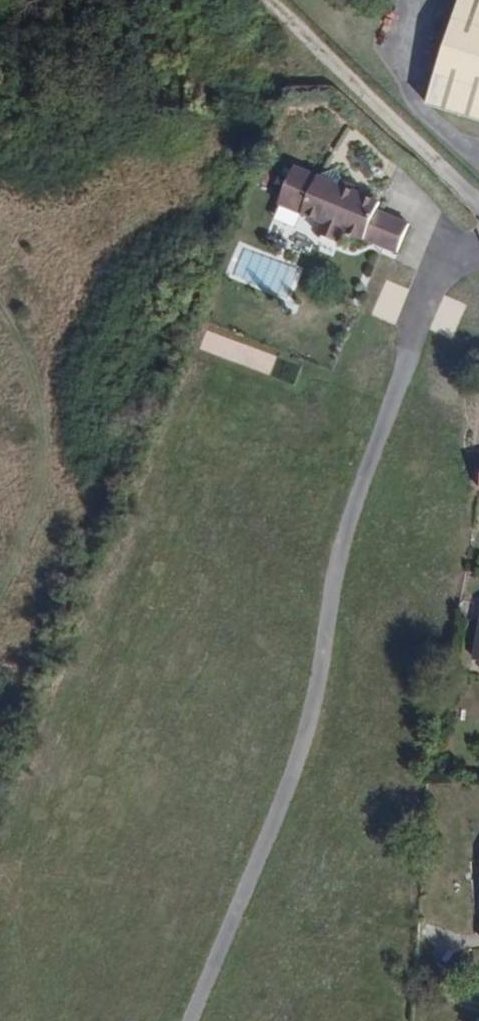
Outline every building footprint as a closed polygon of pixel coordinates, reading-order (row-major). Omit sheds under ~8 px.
[(429,106),(478,122),(478,0),(463,0),(429,106)] [(365,241),(365,240),(381,247),(398,254),(409,226),(376,212),(380,204),(359,195),(361,190),(340,182),(338,188),(294,170),(279,206),(323,225),(318,237),(339,245),(344,233),(365,241)]
